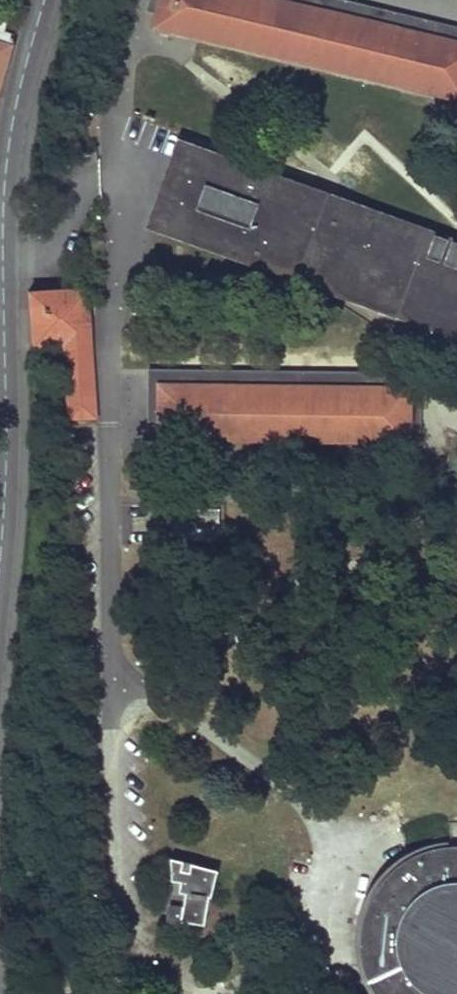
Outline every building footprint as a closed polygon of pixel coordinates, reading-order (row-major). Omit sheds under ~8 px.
[(353,0),(149,0),(147,10),(156,13),(152,28),(456,99),(456,25),(353,0)] [(10,41),(13,30),(0,26),(0,38),(10,41)] [(10,41),(0,38),(0,73),(10,41)] [(187,151),(161,224),(298,273),(301,263),(320,274),(322,271),(380,309),(392,292),(456,336),(456,249),(187,151)] [(41,292),(28,294),(32,346),(43,345),(65,343),(70,411),(100,409),(89,288),(41,292)] [(425,369),(153,361),(151,418),(160,419),(160,433),(415,440),(415,426),(423,426),(425,369)] [(219,508),(173,509),(173,540),(218,541),(219,508)] [(449,845),(418,852),(389,871),(371,894),(360,923),(360,955),(370,987),(375,993),(456,993),(456,870),(451,869),(449,845)] [(217,871),(170,858),(171,881),(176,881),(171,919),(204,925),(208,897),(211,897),(217,871)]
